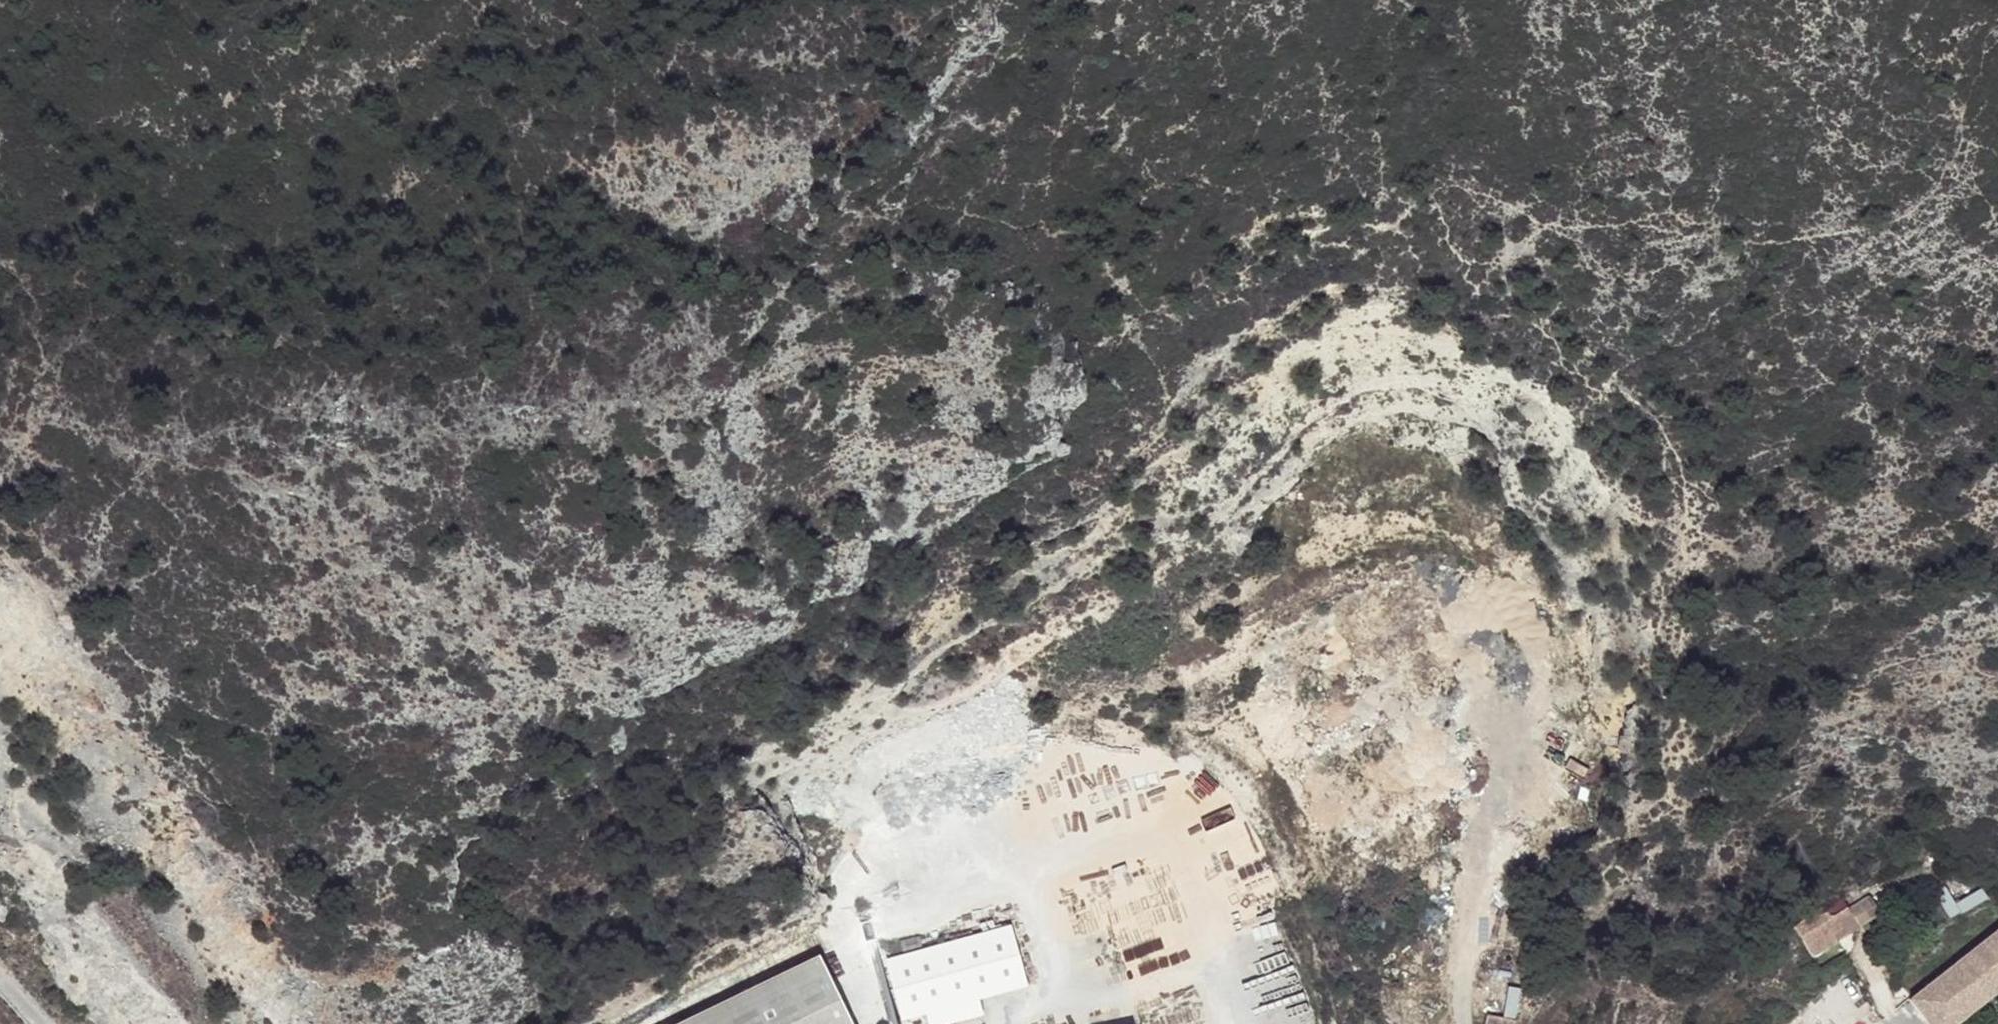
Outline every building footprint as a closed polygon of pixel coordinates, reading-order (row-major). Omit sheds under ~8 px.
[(1828,908),(1821,912),(1824,920),(1837,940),(1881,916),(1870,898),(1848,909),(1846,906),(1831,914),(1828,908)] [(1819,908),(1793,922),(1801,936),(1824,920),(1819,908)] [(1824,920),(1801,936),(1814,955),(1837,940),(1824,920)] [(1909,994),(1932,1023),(1953,1023),(1997,988),(1997,925),(1909,994)] [(906,968),(924,1023),(929,1023),(934,1022),(935,1023),(962,1023),(959,1014),(1030,990),(1011,933),(906,968)] [(844,964),(839,957),(689,1023),(869,1023),(844,964)]
